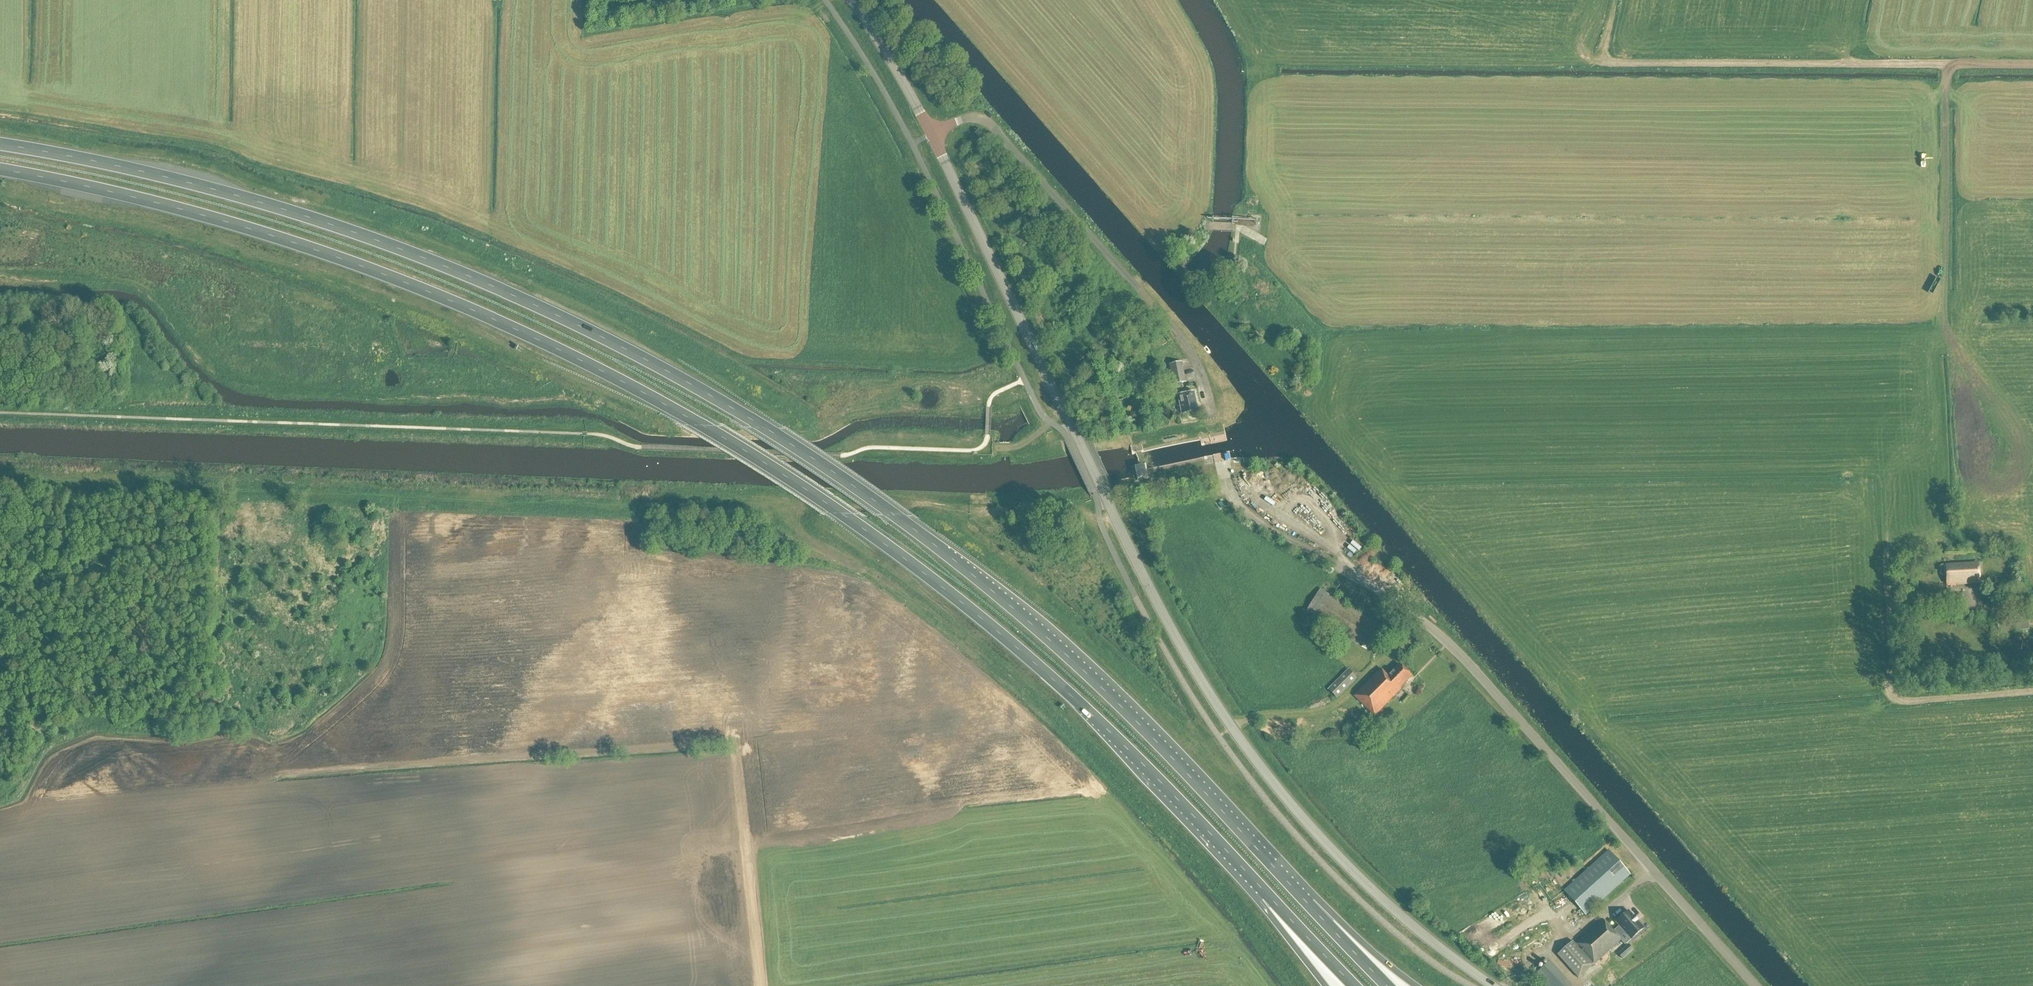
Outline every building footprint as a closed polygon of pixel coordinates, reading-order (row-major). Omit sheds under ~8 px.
[(1182,363),(1170,365),(1174,385),(1186,383),(1182,363)] [(1198,412),(1194,393),(1189,394),(1188,390),(1183,391),(1184,395),(1178,396),(1182,415),(1198,412)] [(1134,467),(1137,479),(1147,477),(1144,465),(1134,467)] [(1978,564),(1945,566),(1942,566),(1940,568),(1940,574),(1942,576),(1946,576),(1946,584),(1956,584),(1956,585),(1979,584),(1978,564)] [(1319,590),(1305,613),(1366,651),(1381,628),(1319,590)] [(1401,689),(1400,688),(1412,677),(1399,664),(1388,676),(1381,669),(1354,696),(1374,717),(1401,689)] [(1329,691),(1337,699),(1357,679),(1349,671),(1329,691)] [(1630,875),(1614,858),(1608,852),(1564,892),(1581,911),(1585,916),(1630,875)] [(1615,923),(1619,927),(1613,932),(1602,920),(1575,945),(1572,942),(1557,956),(1578,979),(1620,940),(1618,938),(1624,933),(1631,940),(1644,929),(1628,911),(1615,923)] [(1497,942),(1507,937),(1505,934),(1495,939),(1497,942)] [(1628,945),(1617,954),(1622,960),(1633,951),(1628,945)] [(1550,959),(1536,971),(1549,985),(1573,985),(1550,959)]
